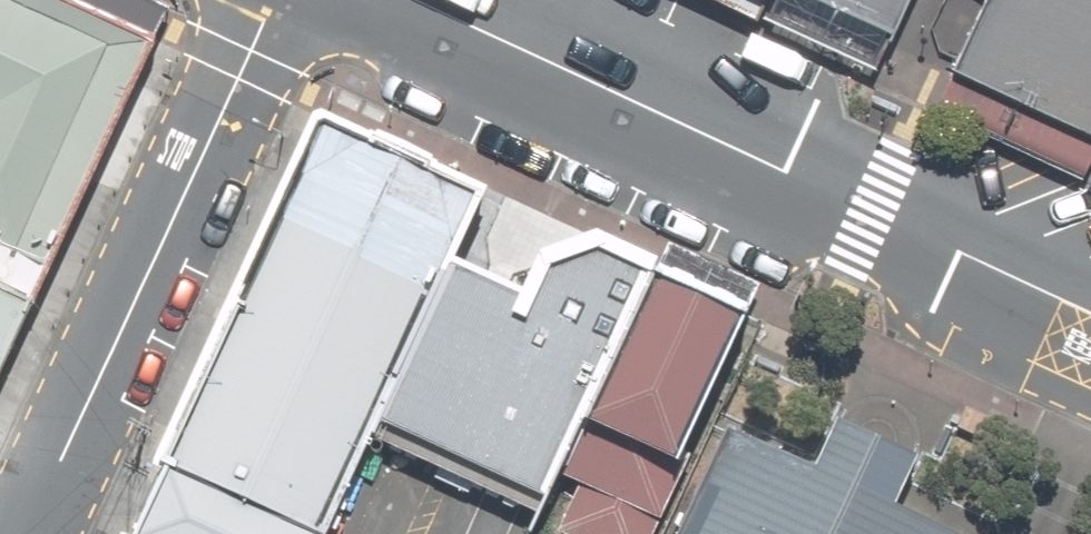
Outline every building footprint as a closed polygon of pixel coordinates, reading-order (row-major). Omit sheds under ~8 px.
[(79,0),(0,0),(0,377),(157,35),(79,0)] [(914,0),(813,0),(896,38),(914,0)] [(944,99),(1059,151),(1090,81),(1090,0),(989,0),(944,99)] [(1059,151),(1090,165),(1090,81),(1059,151)] [(325,533),(329,533),(376,433),(459,254),(492,183),(323,106),(156,458),(167,463),(325,533)] [(459,254),(376,433),(541,512),(560,472),(660,261),(662,256),(602,227),(544,247),(526,285),(459,254)] [(660,261),(560,472),(581,481),(558,530),(567,533),(656,533),(693,454),(685,450),(753,303),(660,261)] [(677,533),(967,533),(897,501),(920,453),(841,416),(817,464),(730,423),(677,533)] [(135,533),(325,533),(167,463),(135,533)]
